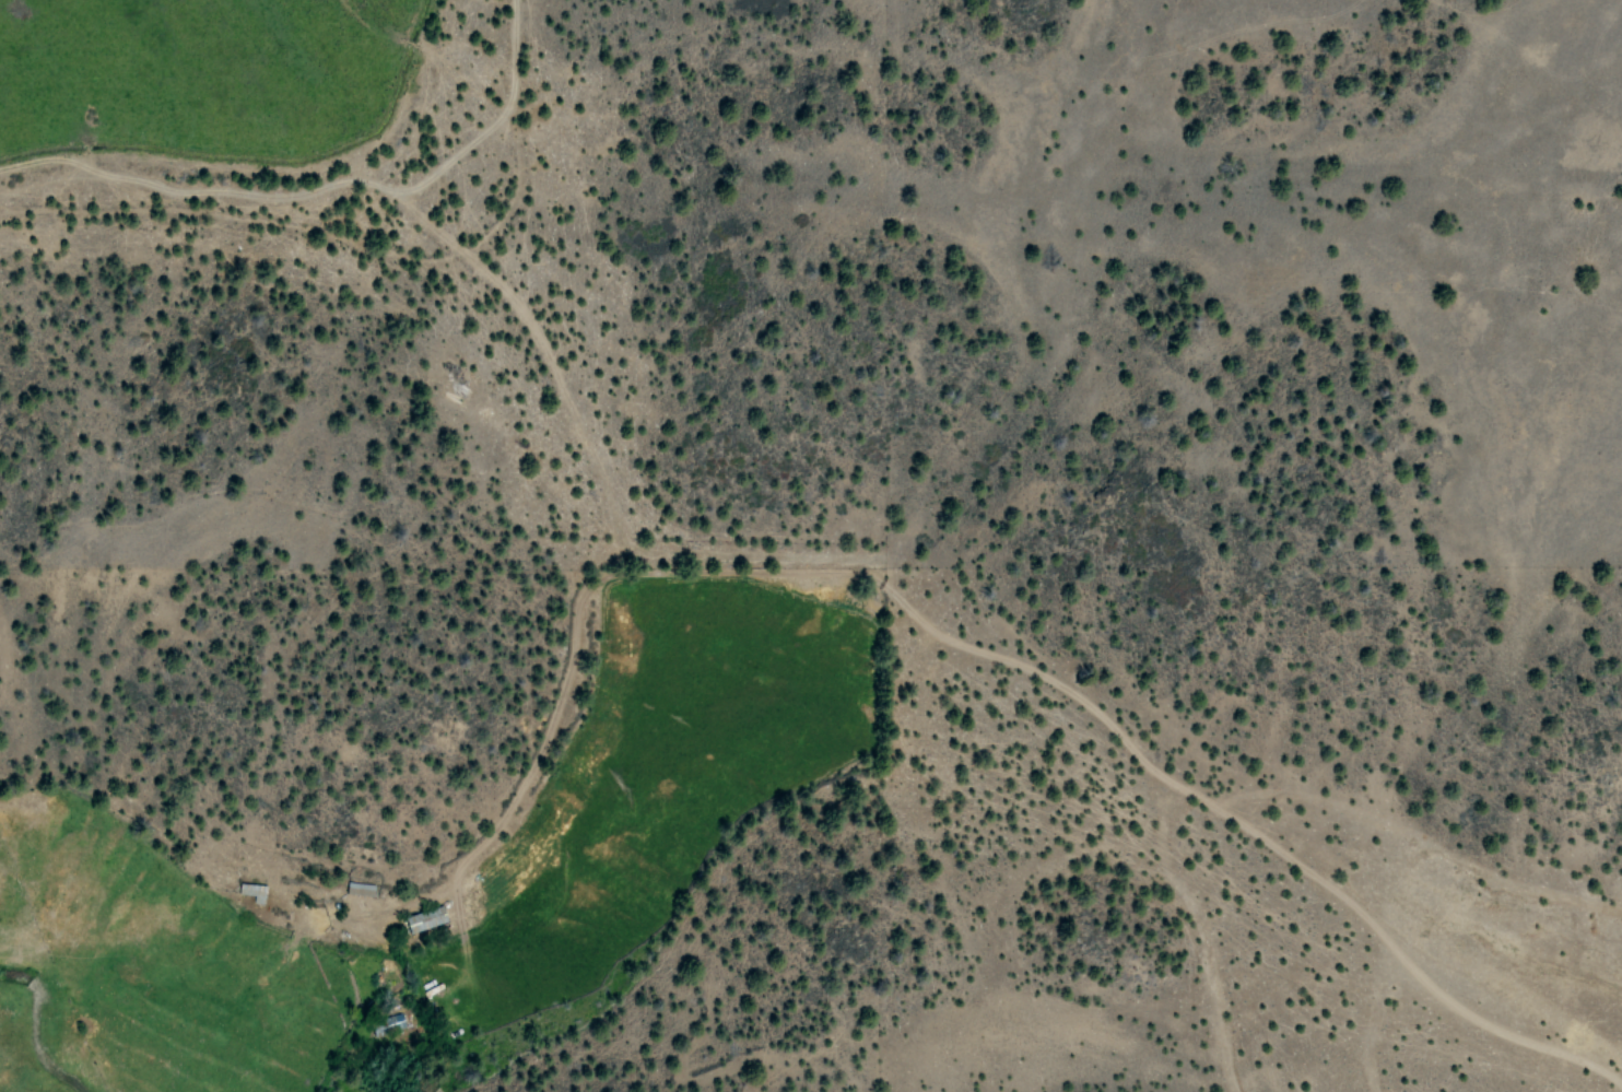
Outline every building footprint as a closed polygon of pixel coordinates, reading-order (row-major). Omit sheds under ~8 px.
[(374,886),(347,882),(346,894),(373,898),(374,886)] [(404,918),(410,935),(447,922),(442,906),(404,918)] [(382,1018),(384,1026),(372,1028),(373,1034),(405,1028),(402,1013),(382,1018)]
